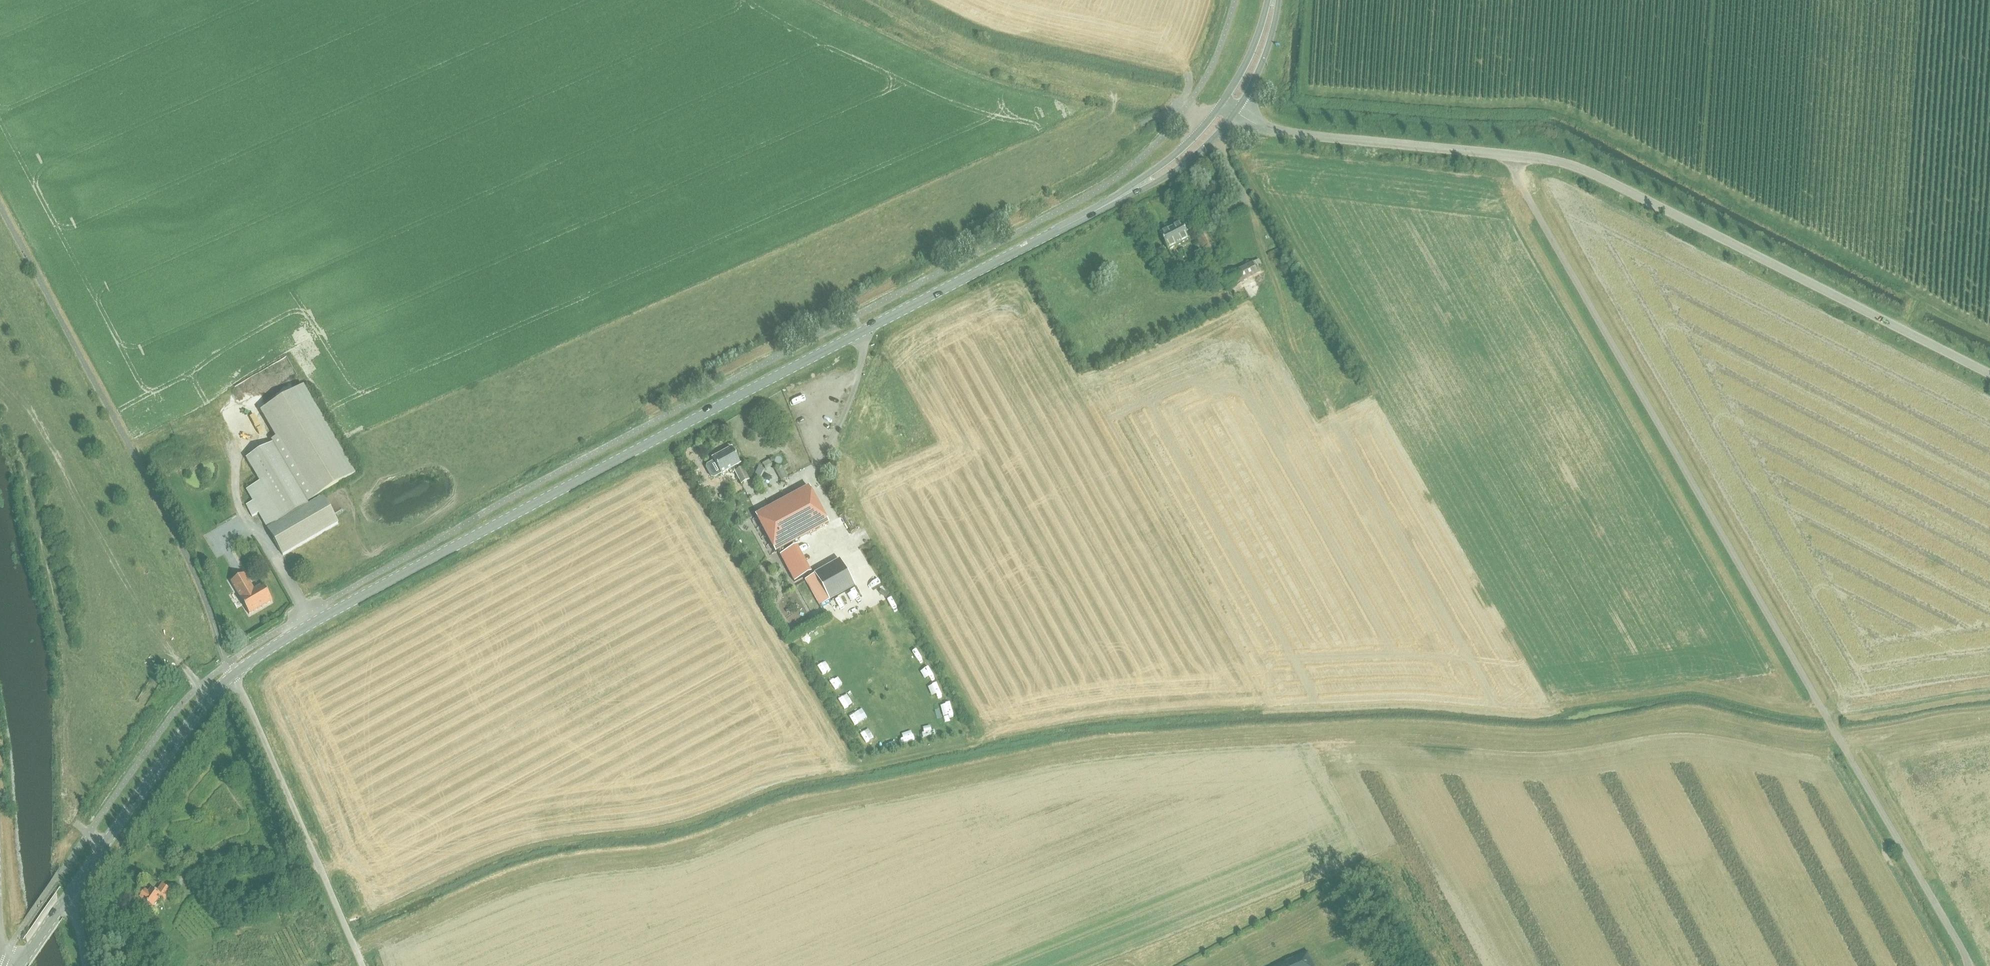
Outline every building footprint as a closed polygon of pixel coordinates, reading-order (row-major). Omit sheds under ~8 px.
[(1168,250),(1190,239),(1182,223),(1160,235),(1168,250)] [(1205,249),(1208,255),(1217,251),(1206,230),(1197,234),(1205,249)] [(1228,289),(1265,272),(1259,261),(1223,278),(1228,289)] [(274,443),(245,459),(259,482),(282,521),(309,505),(307,502),(355,473),(354,471),(305,385),(262,409),(278,437),(272,440),(274,443)] [(817,387),(803,393),(805,399),(820,394),(817,387)] [(685,446),(676,449),(683,468),(692,465),(685,446)] [(608,451),(611,458),(620,454),(617,448),(608,451)] [(732,471),(733,474),(735,473),(741,485),(749,481),(742,469),(738,471),(736,467),(740,465),(731,449),(712,459),(721,475),(729,471),(730,472),(732,471)] [(282,521),(259,482),(245,489),(252,501),(245,505),(252,517),(258,514),(267,530),(282,521)] [(777,551),(794,582),(808,575),(791,544),(828,523),(809,488),(755,517),(774,553),(777,551)] [(282,521),(267,530),(283,556),(284,556),(338,524),(322,497),(309,505),(282,521)] [(855,586),(840,560),(805,580),(820,606),(855,586)] [(273,601),(264,585),(255,589),(246,573),(232,581),(241,597),(240,598),(250,614),(273,601)] [(805,592),(798,594),(805,615),(812,612),(805,592)] [(136,884),(131,891),(136,895),(141,887),(136,884)] [(164,901),(171,891),(162,885),(157,893),(151,889),(149,893),(145,891),(139,899),(153,908),(159,898),(164,901)] [(129,890),(126,893),(131,899),(135,896),(129,890)] [(1308,952),(1276,965),(1314,965),(1308,952)]
